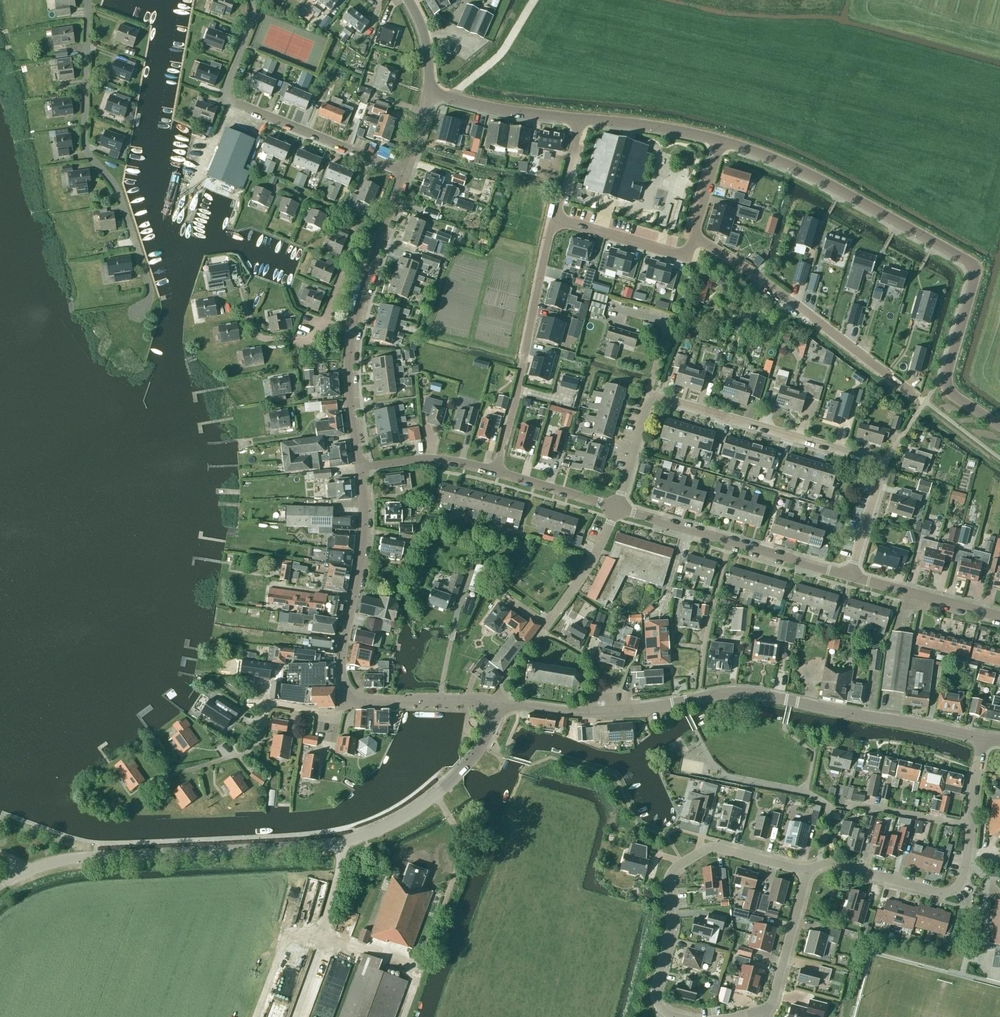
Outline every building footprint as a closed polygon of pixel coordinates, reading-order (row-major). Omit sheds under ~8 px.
[(76,7),(75,0),(54,0),(57,17),(70,15),(69,8),(76,7)] [(210,11),(223,16),(224,13),(230,15),(235,0),(214,0),(210,11)] [(312,10),(316,12),(324,0),(315,0),(317,2),(316,4),(316,5),(312,10)] [(338,0),(324,0),(316,12),(319,15),(323,9),(323,10),(325,7),(331,11),(339,0),(338,0)] [(447,7),(449,5),(446,0),(425,0),(434,14),(444,8),(446,7),(446,8),(447,7)] [(457,27),(483,38),(493,16),(467,5),(457,27)] [(295,15),(301,19),(307,10),(301,6),(295,15)] [(346,34),(347,33),(350,28),(351,27),(360,16),(350,9),(342,19),(348,24),(346,26),(342,31),(339,35),(343,38),(346,34)] [(327,16),(319,26),(324,30),(332,19),(327,16)] [(369,23),(360,16),(351,27),(361,34),(369,23)] [(120,25),(114,40),(133,48),(139,32),(120,25)] [(75,43),(72,26),(51,30),(54,47),(75,43)] [(398,32),(382,27),(377,44),(393,49),(398,32)] [(222,51),(227,35),(214,30),(209,28),(203,44),(222,51)] [(346,35),(349,37),(354,31),(350,28),(347,33),(346,33),(346,34),(345,34),(346,35)] [(133,57),(136,51),(126,47),(124,53),(133,57)] [(54,52),(55,59),(68,57),(67,50),(54,52)] [(60,81),(74,79),(71,58),(56,60),(60,81)] [(248,87),(259,91),(272,59),(268,58),(263,69),(264,69),(261,76),(254,73),(248,87)] [(136,61),(129,59),(127,64),(116,60),(110,76),(128,82),(136,61)] [(277,61),(272,59),(259,91),(270,96),(276,82),(269,79),(272,72),(273,72),(277,61)] [(222,63),(215,60),(213,66),(220,68),(222,63)] [(200,81),(214,86),(220,70),(206,65),(200,81)] [(397,71),(383,67),(380,78),(394,82),(397,71)] [(295,72),(289,70),(285,79),(291,82),(295,72)] [(300,92),(303,85),(307,74),(303,72),(298,83),(296,90),(289,87),(283,101),(294,106),(300,92)] [(307,87),(312,76),(307,74),(303,85),(307,87)] [(371,90),(360,86),(356,96),(368,100),(371,90)] [(328,89),(323,87),(319,98),(325,101),(330,89),(328,89)] [(110,113),(124,118),(132,96),(121,92),(119,98),(116,97),(110,113)] [(306,110),(311,97),(300,92),(294,106),(306,110)] [(50,101),(53,117),(73,114),(70,97),(50,101)] [(318,115),(329,120),(337,99),(333,97),(330,103),(332,104),(330,107),(323,104),(318,115)] [(339,107),(342,101),(337,99),(329,120),(340,124),(346,127),(353,109),(344,105),(341,112),(337,110),(338,107),(339,107)] [(198,100),(192,117),(212,123),(218,107),(198,100)] [(356,115),(362,117),(366,105),(360,103),(356,115)] [(377,126),(392,131),(396,120),(385,116),(388,109),(375,105),(372,112),(381,115),(379,121),(373,119),(371,124),(377,126)] [(458,134),(461,122),(442,117),(439,129),(458,134)] [(485,150),(493,151),(494,147),(506,149),(510,127),(489,123),(485,150)] [(374,136),(389,141),(392,131),(377,126),(371,124),(366,137),(373,139),(374,136)] [(481,127),(473,125),(469,136),(480,139),(483,128),(481,127)] [(212,128),(208,127),(205,135),(211,137),(214,129),(212,128)] [(505,151),(519,153),(518,158),(524,159),(528,129),(510,127),(506,149),(505,151)] [(249,172),(243,170),(254,141),(226,129),(207,176),(235,188),(236,187),(242,190),(249,172)] [(455,146),(458,134),(439,129),(436,141),(455,146)] [(106,130),(100,146),(119,153),(125,137),(106,130)] [(530,156),(537,157),(538,148),(560,151),(563,135),(539,131),(537,144),(532,143),(530,156)] [(59,157),(69,156),(69,151),(73,151),(70,134),(68,134),(55,136),(59,157)] [(633,141),(619,137),(619,138),(603,134),(601,141),(597,139),(583,185),(588,187),(587,190),(602,195),(616,199),(632,203),(633,200),(637,201),(640,193),(643,184),(642,184),(650,155),(646,153),(648,147),(632,142),(633,141)] [(267,138),(262,152),(268,154),(262,171),(266,173),(271,162),(273,156),(279,142),(267,138)] [(284,161),(290,147),(279,142),(273,156),(284,161)] [(477,146),(472,145),(470,152),(477,154),(478,147),(477,146)] [(483,165),(485,158),(482,157),(480,157),(481,150),(479,149),(478,149),(477,153),(474,164),(475,164),(481,165),(483,165)] [(300,167),(305,169),(310,155),(299,151),(293,164),(300,167)] [(471,153),(464,151),(461,158),(473,162),(475,154),(471,153)] [(316,174),(322,160),(310,155),(305,169),(303,174),(302,175),(298,186),(302,188),(307,176),(309,171),(316,174)] [(275,164),(271,162),(266,173),(271,175),(275,164)] [(526,163),(519,162),(518,171),(526,172),(528,163),(526,163)] [(325,177),(336,182),(342,168),(331,164),(325,177)] [(91,186),(89,169),(72,172),(72,166),(63,167),(64,173),(68,172),(70,187),(76,186),(77,195),(88,193),(87,187),(91,186)] [(725,166),(719,186),(745,193),(751,174),(725,166)] [(289,180),(293,171),(287,168),(283,178),(289,180)] [(342,168),(336,182),(334,187),(333,191),(330,199),(334,201),(341,184),(348,187),(353,173),(342,168)] [(302,175),(303,174),(297,172),(293,184),(298,186),(302,175)] [(442,185),(444,179),(426,173),(423,182),(430,185),(429,188),(453,196),(456,197),(458,196),(459,192),(458,190),(446,186),(445,187),(442,185)] [(452,182),(463,186),(466,179),(454,175),(452,182)] [(277,178),(272,176),(269,183),(274,185),(277,178)] [(357,200),(371,206),(378,187),(364,181),(358,196),(352,194),(348,204),(354,207),(357,200)] [(430,185),(423,182),(418,195),(436,201),(435,202),(440,204),(441,201),(442,202),(442,203),(450,206),(453,197),(453,196),(429,188),(430,185)] [(334,187),(329,185),(325,197),(330,199),(333,191),(334,187)] [(250,200),(265,207),(271,193),(255,186),(250,200)] [(744,195),(736,192),(733,201),(749,206),(751,202),(743,199),(744,195)] [(279,207),(277,212),(293,218),(299,204),(278,196),(274,204),(279,207)] [(473,204),(458,199),(455,207),(470,212),(473,204)] [(714,205),(710,218),(732,224),(734,216),(755,222),(758,212),(737,205),(735,211),(714,205)] [(439,213),(425,208),(423,215),(437,220),(437,219),(440,220),(442,216),(439,214),(439,213)] [(306,221),(305,223),(321,229),(327,215),(311,209),(310,211),(306,209),(302,219),(306,221)] [(99,214),(101,231),(116,229),(114,212),(99,214)] [(769,217),(766,226),(772,228),(775,229),(778,220),(769,217)] [(425,223),(411,218),(406,230),(431,239),(433,234),(426,232),(425,233),(422,232),(425,223)] [(710,218),(707,231),(727,237),(724,244),(735,247),(739,235),(729,232),(732,224),(710,218)] [(795,245),(811,249),(819,222),(803,218),(795,245)] [(349,232),(338,228),(335,234),(347,239),(349,232)] [(438,241),(431,239),(406,230),(402,242),(416,247),(419,239),(423,240),(422,244),(428,246),(426,251),(433,253),(438,241)] [(451,236),(437,232),(434,240),(448,244),(451,236)] [(326,250),(340,255),(346,240),(332,234),(326,250)] [(848,240),(827,234),(822,249),(825,250),(823,260),(835,263),(838,254),(843,256),(848,240)] [(583,239),(572,236),(566,255),(573,257),(571,264),(575,265),(583,239)] [(594,242),(583,239),(575,265),(580,267),(582,259),(588,261),(594,242)] [(878,248),(857,242),(853,258),(853,259),(847,279),(846,279),(860,283),(860,282),(866,262),(874,264),(878,248)] [(445,245),(439,243),(436,252),(442,254),(445,245)] [(622,251),(611,248),(606,264),(600,262),(598,269),(605,271),(606,267),(617,270),(622,251)] [(633,254),(622,251),(617,270),(627,273),(626,277),(633,279),(635,272),(629,270),(633,254)] [(420,263),(437,269),(440,261),(422,254),(420,263)] [(129,273),(133,273),(130,256),(107,259),(109,276),(118,275),(119,282),(129,281),(129,273)] [(763,260),(758,256),(753,263),(758,267),(763,260)] [(400,258),(396,269),(414,276),(415,274),(417,268),(427,271),(429,267),(418,263),(418,264),(400,258)] [(317,260),(311,276),(329,283),(337,262),(328,259),(326,264),(317,260)] [(661,263),(650,259),(646,275),(640,273),(638,280),(644,282),(646,278),(656,281),(661,263)] [(799,262),(794,282),(803,285),(809,265),(799,262)] [(208,266),(211,284),(230,281),(227,263),(208,266)] [(672,266),(661,263),(656,281),(666,284),(665,288),(672,290),(674,283),(668,281),(672,266)] [(905,274),(884,268),(880,282),(876,281),(871,299),(880,301),(885,284),(901,289),(905,274)] [(423,283),(425,278),(415,274),(414,276),(396,269),(392,281),(410,287),(411,286),(413,279),(423,283)] [(559,275),(559,276),(571,280),(573,273),(561,270),(560,271),(561,271),(559,276),(559,275)] [(818,282),(810,280),(806,290),(815,293),(818,282)] [(411,286),(410,287),(392,281),(388,292),(406,299),(409,291),(419,294),(421,289),(411,286)] [(600,284),(592,281),(590,289),(598,291),(600,284)] [(567,288),(549,282),(545,293),(571,301),(573,296),(565,294),(567,288)] [(708,288),(700,285),(694,300),(703,303),(708,288)] [(623,295),(631,298),(634,289),(626,286),(623,295)] [(326,290),(318,287),(316,292),(324,295),(326,290)] [(318,311),(324,295),(305,288),(300,300),(305,302),(304,306),(318,311)] [(942,294),(928,290),(926,298),(922,297),(918,309),(922,310),(920,318),(934,322),(942,294)] [(571,301),(545,293),(542,304),(561,310),(563,303),(570,305),(571,301)] [(592,300),(606,304),(608,297),(594,293),(592,300)] [(195,301),(198,319),(217,316),(214,298),(195,301)] [(657,300),(656,306),(668,308),(669,302),(657,300)] [(602,316),(605,305),(591,302),(589,312),(602,316)] [(588,305),(581,303),(579,310),(586,312),(588,305)] [(399,309),(380,304),(377,316),(396,321),(397,320),(398,313),(408,315),(410,311),(399,308),(399,309)] [(862,307),(853,304),(847,323),(857,326),(862,307)] [(292,329),(291,319),(285,320),(285,315),(268,318),(270,333),(292,329)] [(397,320),(396,321),(377,316),(374,328),(393,333),(394,331),(396,325),(405,327),(407,322),(397,320)] [(551,319),(542,316),(539,324),(535,337),(556,343),(562,322),(551,319)] [(582,322),(572,319),(570,326),(581,329),(583,322),(582,322)] [(218,326),(221,343),(240,340),(237,322),(218,326)] [(653,325),(647,323),(645,330),(651,332),(653,325)] [(638,335),(608,326),(605,339),(606,339),(610,341),(609,344),(608,344),(604,357),(615,360),(620,343),(634,348),(638,335)] [(394,331),(393,333),(374,328),(371,340),(390,345),(393,336),(402,339),(404,334),(394,331)] [(790,335),(784,333),(781,341),(787,343),(790,335)] [(417,344),(410,342),(409,349),(415,351),(417,344)] [(242,350),(245,367),(264,364),(261,346),(242,350)] [(828,351),(826,350),(826,351),(825,355),(827,359),(832,360),(833,355),(829,352),(828,351)] [(925,352),(917,350),(911,373),(918,375),(925,352)] [(413,351),(404,352),(405,360),(414,359),(414,351),(413,351)] [(528,375),(548,381),(556,354),(546,351),(543,359),(534,356),(528,375)] [(562,359),(572,362),(574,354),(564,351),(562,359)] [(674,385),(687,389),(693,369),(684,366),(687,357),(676,354),(673,367),(679,369),(674,385)] [(391,357),(372,359),(373,372),(393,369),(392,368),(392,361),(402,360),(401,355),(390,356),(391,357)] [(704,362),(702,371),(693,369),(687,389),(700,392),(704,376),(711,378),(715,365),(704,362)] [(403,372),(403,367),(392,368),(393,369),(373,372),(375,384),(394,381),(394,380),(393,373),(403,372)] [(725,382),(721,398),(733,402),(739,382),(730,380),(733,370),(723,367),(719,380),(725,382)] [(306,388),(308,388),(338,385),(337,374),(313,376),(313,370),(305,371),(306,388)] [(288,375),(269,379),(274,402),(286,400),(285,394),(291,393),(288,375)] [(733,402),(746,406),(748,397),(759,400),(765,380),(751,375),(748,385),(739,382),(733,402)] [(775,406),(788,409),(793,390),(785,387),(788,378),(777,375),(773,388),(780,389),(775,406)] [(376,396),(396,393),(395,389),(412,387),(411,378),(394,380),(394,381),(375,384),(376,396)] [(864,382),(855,379),(852,389),(861,392),(864,382)] [(802,392),(793,390),(788,409),(800,413),(805,397),(819,401),(822,388),(805,383),(802,392)] [(594,391),(592,396),(602,399),(603,396),(622,402),(625,389),(606,384),(603,394),(594,391)] [(321,398),(339,396),(338,385),(308,388),(308,394),(317,394),(317,392),(321,392),(321,398)] [(844,408),(850,410),(854,398),(841,394),(838,404),(830,402),(825,420),(839,424),(844,408)] [(495,407),(505,410),(509,398),(498,396),(495,407)] [(599,408),(618,414),(622,402),(603,396),(602,399),(600,406),(590,403),(589,408),(598,411),(599,408)] [(305,412),(321,410),(328,410),(328,414),(329,421),(315,423),(317,438),(343,435),(340,412),(337,412),(336,401),(304,404),(305,412)] [(395,420),(395,419),(394,412),(404,410),(403,405),(392,407),(393,408),(374,411),(376,423),(395,420)] [(427,423),(441,427),(446,409),(432,406),(427,423)] [(466,413),(458,410),(452,430),(466,433),(468,425),(474,426),(478,410),(467,407),(466,413)] [(618,414),(599,408),(598,411),(596,418),(587,415),(585,420),(595,423),(595,420),(614,426),(618,414)] [(269,412),(272,430),(291,427),(287,409),(269,412)] [(493,428),(498,429),(501,417),(492,414),(490,420),(483,418),(478,437),(489,440),(493,428)] [(563,426),(569,428),(573,415),(566,414),(563,426)] [(890,429),(898,431),(902,418),(894,416),(890,429)] [(378,435),(397,432),(397,430),(396,424),(406,422),(405,417),(395,419),(395,420),(376,423),(378,435)] [(675,443),(672,442),(678,423),(666,419),(660,438),(670,441),(667,451),(672,452),(675,443)] [(595,420),(595,423),(593,430),(583,427),(582,432),(592,435),(592,433),(611,439),(614,426),(595,420)] [(687,446),(685,445),(690,426),(678,423),(672,442),(675,443),(682,445),(679,454),(684,456),(687,446)] [(531,440),(536,442),(540,429),(523,424),(516,449),(527,452),(531,440)] [(883,436),(887,437),(889,431),(875,426),(874,428),(859,424),(856,438),(864,440),(865,439),(881,444),(883,436)] [(420,425),(408,428),(410,442),(422,440),(420,425)] [(699,450),(697,449),(703,430),(690,426),(685,445),(687,446),(694,448),(692,458),(697,459),(699,450)] [(408,434),(407,429),(397,430),(397,432),(378,435),(380,447),(399,444),(398,435),(408,434)] [(710,452),(715,433),(703,430),(697,449),(699,450),(707,452),(704,461),(709,463),(712,453),(710,452)] [(554,453),(561,455),(567,435),(559,432),(559,434),(555,433),(553,440),(546,438),(541,456),(552,459),(554,453)] [(587,439),(577,436),(575,442),(585,445),(587,439)] [(318,456),(317,452),(324,451),(322,437),(293,441),(293,442),(281,443),(284,473),(319,468),(318,456)] [(736,460),(733,460),(739,440),(726,437),(721,456),(731,459),(728,468),(733,470),(736,460)] [(932,438),(929,447),(937,450),(940,441),(932,438)] [(748,464),(746,463),(751,444),(739,440),(733,460),(736,460),(743,462),(740,472),(745,474),(748,464)] [(329,460),(330,468),(347,465),(344,443),(332,445),(332,447),(327,448),(328,455),(321,456),(322,461),(329,460)] [(576,451),(574,456),(584,459),(585,456),(604,461),(608,449),(589,444),(586,454),(576,451)] [(757,477),(760,467),(758,467),(763,448),(751,444),(746,463),(748,464),(755,466),(753,476),(757,477)] [(770,470),(776,451),(763,448),(758,467),(760,467),(768,470),(765,479),(770,481),(773,471),(770,470)] [(906,454),(902,466),(926,473),(928,466),(932,455),(916,451),(914,456),(906,454)] [(797,478),(794,477),(800,458),(787,455),(782,474),(792,477),(789,486),(794,488),(797,478)] [(585,456),(584,459),(582,466),(572,463),(571,468),(581,471),(582,469),(600,474),(604,461),(585,456)] [(809,482),(807,481),(812,462),(800,458),(794,477),(797,478),(804,480),(801,490),(806,491),(809,482)] [(812,462),(807,481),(809,482),(816,484),(814,494),(818,495),(821,485),(819,485),(825,465),(812,462)] [(647,466),(641,464),(638,473),(644,474),(647,466)] [(831,488),(837,469),(825,465),(819,485),(821,485),(829,487),(826,497),(831,499),(834,488),(831,488)] [(663,502),(669,483),(666,482),(659,480),(662,470),(657,469),(654,479),(656,480),(651,498),(663,502)] [(331,478),(330,470),(313,472),(314,479),(331,478)] [(681,486),(678,486),(671,483),(674,474),(669,472),(666,482),(669,483),(663,502),(675,506),(681,486)] [(404,485),(404,490),(411,489),(409,474),(403,475),(402,473),(384,476),(385,488),(404,485)] [(693,490),(691,489),(683,487),(686,477),(681,476),(678,486),(681,486),(675,506),(687,509),(693,490)] [(335,480),(335,483),(326,484),(327,499),(337,498),(337,500),(351,499),(349,479),(335,480)] [(698,481),(693,480),(691,489),(693,490),(687,509),(700,513),(706,494),(695,491),(698,481)] [(932,483),(919,480),(916,490),(929,493),(932,483)] [(446,509),(450,511),(452,504),(451,503),(455,487),(442,483),(438,500),(447,502),(446,509)] [(722,516),(728,497),(726,496),(718,494),(721,485),(716,483),(713,493),(716,494),(710,513),(722,516)] [(465,507),(469,490),(455,487),(451,503),(452,504),(461,506),(459,513),(463,514),(465,507)] [(729,487),(726,496),(728,497),(722,516),(735,520),(740,501),(738,500),(731,498),(733,488),(729,487)] [(479,510),(483,494),(469,490),(465,507),(475,509),(472,519),(477,520),(479,510)] [(753,504),(750,504),(743,501),(746,492),(741,490),(738,500),(740,501),(735,520),(747,524),(753,504)] [(948,505),(950,506),(952,500),(963,503),(965,496),(951,492),(948,505)] [(913,506),(919,508),(922,496),(910,493),(908,500),(894,495),(888,513),(909,519),(913,506)] [(492,514),(497,497),(483,494),(479,510),(488,513),(487,520),(491,521),(493,514),(492,514)] [(758,495),(753,494),(750,504),(753,504),(747,524),(759,527),(765,508),(755,505),(758,495)] [(842,497),(837,495),(836,499),(835,499),(833,504),(833,505),(840,507),(842,501),(843,497),(842,497)] [(506,517),(510,501),(497,497),(492,514),(493,514),(502,516),(500,523),(504,524),(506,517)] [(524,504),(510,501),(506,517),(516,519),(514,526),(518,528),(520,521),(524,504)] [(402,510),(402,504),(385,504),(385,508),(385,523),(402,523),(402,516),(410,516),(410,510),(402,510)] [(319,534),(331,534),(331,528),(346,530),(355,530),(355,516),(332,516),(333,508),(287,507),(286,527),(319,527),(319,534)] [(539,533),(543,535),(545,528),(550,511),(536,507),(531,524),(541,526),(539,533)] [(783,537),(788,522),(786,521),(779,519),(781,511),(777,509),(774,518),(776,519),(771,534),(783,537)] [(824,515),(824,518),(832,520),(834,512),(826,509),(824,515)] [(557,539),(559,532),(564,516),(550,511),(545,528),(555,531),(552,538),(557,539)] [(800,525),(798,525),(791,523),(793,514),(789,513),(786,521),(788,522),(783,537),(796,541),(800,525)] [(578,520),(564,516),(559,532),(568,535),(566,542),(571,543),(578,520)] [(812,529),(810,528),(803,526),(805,518),(801,516),(798,525),(800,525),(796,541),(808,544),(812,529)] [(817,521),(813,520),(810,528),(812,529),(808,544),(820,548),(824,532),(815,530),(817,521)] [(920,535),(928,537),(931,522),(923,520),(920,535)] [(957,543),(966,546),(970,529),(961,527),(957,543)] [(948,541),(956,543),(959,530),(952,528),(948,541)] [(910,532),(906,533),(909,544),(916,542),(913,531),(912,531),(910,532)] [(353,551),(354,536),(338,534),(332,533),(332,537),(330,537),(327,539),(326,548),(341,550),(353,551)] [(408,543),(414,544),(416,537),(412,536),(400,533),(398,540),(383,537),(379,555),(389,556),(389,559),(394,560),(395,558),(401,559),(402,553),(407,553),(408,543)] [(607,558),(587,597),(605,606),(608,600),(612,602),(625,575),(645,581),(645,582),(662,587),(673,551),(617,534),(609,559),(607,558)] [(985,551),(991,553),(995,537),(990,535),(988,542),(987,541),(985,551)] [(930,570),(938,543),(921,539),(918,552),(924,554),(920,568),(930,570)] [(950,561),(954,547),(938,543),(930,570),(941,573),(944,559),(950,561)] [(908,552),(891,547),(890,551),(878,547),(873,563),(882,566),(882,565),(896,569),(898,561),(905,563),(908,552)] [(325,563),(351,567),(353,552),(327,549),(325,563)] [(973,555),(957,551),(955,561),(961,563),(957,577),(967,579),(973,555)] [(974,551),(973,555),(967,579),(977,582),(980,568),(986,569),(990,555),(974,551)] [(691,581),(695,582),(697,575),(702,559),(688,555),(683,571),(693,574),(691,581)] [(709,586),(716,563),(702,559),(697,575),(707,578),(705,585),(709,586)] [(999,588),(999,567),(999,561),(999,560),(993,559),(990,572),(996,574),(993,586),(999,588)] [(280,580),(288,581),(291,562),(283,561),(282,566),(280,580)] [(329,568),(327,575),(349,578),(351,568),(325,564),(324,568),(329,568)] [(477,566),(471,583),(478,585),(484,568),(477,566)] [(738,595),(740,588),(745,571),(730,567),(726,584),(735,586),(733,593),(738,595)] [(747,597),(752,599),(754,592),(758,575),(745,571),(740,588),(749,590),(747,597)] [(447,587),(434,583),(427,604),(446,610),(448,604),(453,606),(463,577),(452,573),(447,587)] [(349,578),(327,575),(324,574),(322,585),(326,585),(325,588),(346,592),(349,578)] [(767,596),(772,579),(758,575),(754,592),(763,595),(761,601),(760,601),(758,608),(764,609),(765,603),(767,596)] [(779,607),(786,583),(772,579),(767,596),(777,599),(775,605),(779,607)] [(468,590),(480,594),(482,588),(470,584),(468,590)] [(804,612),(806,605),(811,588),(796,584),(792,601),(802,603),(800,610),(804,612)] [(267,602),(278,604),(281,590),(269,588),(267,602)] [(818,616),(820,609),(825,592),(811,588),(806,605),(815,607),(813,614),(818,616)] [(682,590),(673,589),(672,598),(681,599),(682,590)] [(289,611),(290,605),(292,592),(281,590),(278,604),(287,605),(286,611),(289,611)] [(290,605),(301,607),(303,593),(292,592),(290,605)] [(832,620),(838,596),(825,592),(820,609),(829,611),(827,618),(832,620)] [(303,593),(301,607),(309,608),(308,616),(311,616),(315,595),(303,593)] [(316,609),(324,610),(326,596),(324,595),(315,594),(315,595),(311,616),(318,617),(318,613),(316,612),(316,609)] [(345,599),(337,598),(326,596),(324,610),(330,611),(329,616),(341,618),(345,599)] [(362,597),(358,613),(379,618),(388,620),(391,621),(393,622),(394,619),(396,619),(397,611),(398,608),(397,608),(397,605),(395,604),(396,601),(393,600),(379,597),(378,601),(362,597)] [(472,609),(475,601),(467,599),(465,606),(472,609)] [(856,626),(858,619),(862,603),(848,599),(843,615),(853,618),(851,625),(855,626),(856,626)] [(500,628),(503,623),(511,612),(498,603),(483,624),(496,633),(497,632),(499,633),(502,629),(500,628)] [(689,628),(691,611),(692,605),(679,603),(676,617),(679,618),(678,627),(689,628)] [(872,623),(876,607),(862,603),(858,619),(867,622),(865,629),(870,630),(872,623)] [(701,629),(702,614),(697,614),(698,605),(692,604),(692,605),(691,611),(689,628),(701,629)] [(883,634),(890,611),(876,607),(872,623),(881,626),(879,633),(883,634)] [(743,609),(732,608),(732,615),(731,621),(730,631),(745,632),(747,609),(743,609)] [(505,629),(512,635),(506,642),(519,651),(525,643),(517,637),(515,636),(518,632),(519,633),(526,623),(511,612),(503,623),(507,625),(505,629)] [(594,616),(588,613),(585,617),(592,621),(594,616)] [(794,613),(792,619),(799,621),(800,621),(801,620),(802,616),(794,613)] [(334,635),(337,620),(318,617),(311,616),(308,616),(289,614),(288,623),(303,625),(303,620),(314,621),(312,632),(334,635)] [(592,621),(585,617),(579,628),(572,624),(568,632),(570,633),(566,640),(580,648),(584,640),(583,640),(587,633),(586,632),(592,621)] [(357,631),(354,642),(372,646),(379,648),(382,637),(379,636),(382,622),(387,623),(387,622),(388,620),(379,618),(378,621),(368,618),(364,633),(357,631)] [(776,641),(794,644),(795,639),(801,639),(803,626),(779,621),(776,641)] [(651,662),(651,665),(669,664),(666,622),(645,623),(647,662),(651,662)] [(596,641),(599,642),(600,639),(597,639),(601,628),(591,625),(588,636),(597,639),(596,641)] [(851,625),(849,625),(847,633),(853,635),(855,626),(851,625)] [(916,645),(934,649),(937,635),(919,630),(916,645)] [(868,633),(862,631),(859,639),(865,641),(868,633)] [(882,691),(904,694),(912,635),(892,632),(887,648),(882,691)] [(945,652),(949,637),(937,635),(934,649),(945,652)] [(323,638),(306,636),(305,650),(335,654),(337,640),(323,638)] [(627,636),(624,645),(622,653),(634,657),(639,640),(627,636)] [(956,655),(960,640),(949,637),(945,652),(956,655)] [(840,640),(829,638),(827,649),(838,651),(840,640)] [(968,658),(971,643),(960,640),(956,655),(968,658)] [(776,663),(779,645),(755,641),(752,660),(753,660),(761,661),(761,662),(767,662),(775,663),(776,663)] [(502,672),(519,651),(506,642),(491,663),(498,668),(502,672)] [(608,664),(612,651),(611,651),(610,651),(612,645),(601,642),(595,660),(608,664)] [(626,656),(621,655),(622,653),(624,645),(614,642),(611,651),(612,651),(608,664),(622,668),(626,656)] [(732,652),(733,645),(711,642),(710,651),(709,651),(707,669),(730,671),(732,652)] [(369,668),(374,649),(354,644),(349,665),(359,667),(359,666),(369,668)] [(971,658),(982,661),(986,647),(974,644),(971,658)] [(314,663),(315,652),(269,646),(267,660),(272,661),(272,662),(284,664),(285,659),(314,663)] [(993,664),(997,649),(986,647),(982,661),(993,664)] [(930,652),(920,649),(918,657),(928,659),(930,652)] [(868,670),(879,672),(882,652),(871,650),(868,670)] [(502,677),(495,672),(498,668),(491,663),(489,661),(484,657),(477,667),(482,671),(485,667),(487,669),(483,674),(482,674),(480,685),(495,687),(502,677)] [(904,705),(926,708),(932,661),(912,658),(910,672),(908,672),(904,705)] [(254,679),(270,681),(273,665),(257,662),(254,679)] [(388,683),(388,670),(388,662),(378,662),(378,670),(377,671),(377,672),(365,671),(365,675),(364,675),(364,687),(383,688),(383,682),(388,683)] [(579,684),(580,676),(580,675),(575,671),(574,670),(529,662),(528,662),(528,663),(527,667),(527,668),(526,674),(525,675),(526,675),(525,679),(525,680),(526,680),(571,687),(571,688),(572,688),(572,687),(579,685),(579,684)] [(288,665),(289,674),(300,674),(300,686),(312,686),(325,686),(334,686),(334,663),(319,664),(288,665)] [(821,697),(844,701),(845,701),(847,702),(850,685),(852,670),(824,667),(820,690),(823,691),(821,697)] [(282,680),(284,671),(275,669),(273,678),(282,680)] [(977,680),(992,684),(995,674),(979,670),(977,680)] [(644,678),(645,685),(663,685),(662,671),(644,672),(636,672),(636,679),(644,678)] [(281,684),(281,683),(275,682),(274,682),(272,682),(271,696),(274,699),(279,700),(304,704),(318,704),(318,707),(317,707),(317,708),(335,708),(334,689),(306,689),(307,687),(300,686),(291,685),(286,685),(281,684)] [(851,682),(850,685),(847,702),(863,704),(864,692),(866,684),(851,682)] [(936,709),(961,713),(964,696),(939,692),(936,709)] [(240,710),(219,696),(216,702),(210,699),(201,713),(225,729),(232,718),(235,719),(240,710)] [(994,706),(991,719),(999,721),(999,698),(993,696),(991,705),(994,706)] [(994,706),(991,705),(982,703),(983,701),(972,698),(968,714),(979,716),(979,717),(991,719),(994,706)] [(388,727),(390,727),(390,710),(381,710),(374,710),(374,711),(366,711),(366,710),(356,710),(355,729),(365,729),(365,730),(371,730),(371,734),(388,735),(388,727)] [(559,724),(559,727),(565,728),(567,718),(560,718),(556,718),(556,717),(529,713),(528,722),(531,723),(530,725),(554,728),(555,723),(559,724)] [(307,717),(303,717),(301,728),(309,730),(311,718),(307,717)] [(178,749),(181,754),(195,743),(185,729),(188,727),(182,719),(171,727),(177,734),(171,739),(173,738),(180,747),(178,749)] [(274,736),(271,757),(288,760),(291,739),(282,737),(283,731),(286,732),(287,722),(273,719),(272,729),(278,730),(277,736),(274,736)] [(592,726),(593,728),(593,740),(593,742),(601,741),(601,745),(608,744),(608,742),(633,741),(632,724),(607,725),(592,726)] [(585,728),(585,727),(577,728),(578,742),(593,740),(593,728),(585,728)] [(318,738),(304,736),(302,744),(316,746),(318,738)] [(354,756),(355,749),(358,750),(366,756),(374,753),(376,744),(368,738),(360,741),(356,741),(356,739),(340,737),(337,753),(354,756)] [(163,750),(156,740),(152,743),(159,753),(163,750)] [(844,776),(853,778),(855,772),(858,759),(851,757),(851,755),(833,751),(830,765),(846,769),(844,776)] [(883,757),(866,753),(864,760),(862,770),(872,772),(872,774),(871,774),(866,796),(876,798),(880,776),(879,776),(883,757)] [(301,778),(318,781),(322,757),(305,755),(301,778)] [(126,786),(130,791),(144,781),(135,768),(137,767),(129,756),(115,766),(122,775),(123,774),(130,783),(126,786)] [(885,776),(888,776),(886,785),(884,785),(881,799),(887,801),(891,786),(893,777),(897,760),(885,758),(881,774),(885,775),(885,776)] [(858,759),(855,772),(861,773),(862,770),(864,760),(858,759)] [(899,761),(895,777),(893,777),(891,786),(896,788),(899,778),(914,782),(911,793),(916,794),(920,777),(918,777),(921,766),(899,761)] [(923,767),(919,783),(932,786),(931,789),(938,791),(939,783),(943,784),(946,772),(923,767)] [(255,769),(249,777),(262,785),(267,778),(255,769)] [(230,794),(233,799),(248,789),(242,780),(244,779),(239,772),(224,782),(232,792),(230,794)] [(949,792),(959,794),(963,778),(961,775),(948,773),(938,812),(945,814),(949,798),(948,798),(949,792)] [(179,803),(182,809),(197,798),(190,790),(193,788),(188,781),(173,792),(181,802),(179,803)] [(709,794),(728,795),(729,784),(710,784),(709,794)] [(993,787),(991,800),(999,801),(999,788),(993,787)] [(849,788),(846,799),(855,801),(858,790),(849,788)] [(751,793),(737,790),(735,800),(748,803),(751,793)] [(689,792),(687,800),(692,802),(687,820),(701,824),(705,809),(710,810),(713,799),(689,792)] [(930,810),(938,812),(941,801),(933,799),(930,810)] [(991,800),(988,835),(998,836),(998,838),(999,838),(999,801),(991,800)] [(119,810),(113,804),(109,808),(115,814),(119,810)] [(719,828),(734,831),(739,809),(725,806),(721,819),(720,820),(718,825),(719,827),(719,828)] [(813,811),(809,825),(815,826),(819,812),(813,811)] [(766,839),(770,825),(776,827),(780,814),(773,812),(772,814),(767,813),(765,819),(758,817),(753,836),(766,839)] [(864,828),(873,830),(876,818),(867,816),(864,828)] [(913,828),(922,830),(923,822),(914,820),(913,828)] [(859,853),(865,832),(856,830),(858,825),(843,821),(839,835),(849,838),(845,849),(859,853)] [(785,844),(803,849),(809,826),(790,822),(785,844)] [(886,854),(885,854),(889,840),(883,838),(885,827),(881,826),(875,824),(870,844),(876,846),(873,855),(885,858),(886,854)] [(898,838),(890,836),(889,840),(885,854),(886,854),(897,857),(899,851),(904,852),(911,830),(900,827),(898,838)] [(907,865),(918,868),(924,846),(913,843),(907,865)] [(649,860),(643,859),(646,848),(632,844),(629,855),(624,854),(621,869),(629,871),(628,873),(636,875),(636,874),(644,876),(644,877),(649,860)] [(918,868),(928,871),(934,849),(924,846),(918,868)] [(945,852),(934,849),(928,871),(939,874),(945,852)] [(400,945),(412,949),(432,892),(421,888),(427,872),(409,865),(403,881),(392,877),(372,932),(362,929),(358,941),(366,944),(369,936),(399,947),(400,945)] [(718,867),(702,869),(704,889),(716,888),(717,899),(727,898),(726,882),(719,882),(718,867)] [(759,894),(752,892),(753,888),(757,874),(738,869),(734,883),(743,886),(741,896),(746,897),(743,908),(754,911),(759,894)] [(769,901),(782,904),(788,883),(774,879),(769,897),(762,895),(758,910),(765,912),(766,912),(767,910),(769,901)] [(864,894),(865,895),(865,894),(851,890),(850,891),(851,891),(850,895),(849,895),(847,900),(849,901),(847,908),(845,908),(854,911),(852,919),(856,920),(855,922),(862,924),(867,909),(860,907),(864,894)] [(880,921),(891,924),(897,903),(886,900),(883,911),(878,910),(874,922),(880,923),(880,921)] [(995,900),(989,944),(999,946),(999,901),(995,900)] [(897,903),(891,924),(901,927),(907,906),(897,903)] [(913,926),(923,929),(929,908),(918,905),(917,909),(918,909),(913,926)] [(907,906),(901,927),(902,927),(901,931),(906,932),(906,933),(910,934),(911,930),(912,930),(913,926),(918,909),(917,909),(907,906)] [(923,929),(934,932),(940,911),(929,908),(923,929)] [(778,913),(767,910),(766,912),(765,912),(764,916),(777,919),(778,913)] [(944,935),(950,914),(940,911),(934,932),(944,935)] [(719,929),(722,930),(725,918),(709,914),(707,921),(695,918),(690,937),(691,937),(692,933),(709,938),(708,942),(715,944),(719,929)] [(749,922),(755,924),(752,935),(773,941),(776,929),(761,925),(763,918),(750,915),(749,922)] [(871,927),(865,926),(862,935),(869,937),(871,927)] [(826,941),(837,944),(840,931),(825,927),(823,935),(811,932),(805,953),(821,957),(826,941)] [(749,947),(769,953),(773,941),(752,935),(749,947)] [(694,950),(687,948),(683,965),(700,970),(702,962),(710,964),(714,948),(695,943),(694,950)] [(752,950),(738,947),(736,954),(750,958),(752,950)] [(407,982),(378,971),(382,960),(364,954),(341,1016),(394,1016),(407,982)] [(742,966),(739,977),(759,983),(763,971),(748,967),(750,960),(736,956),(734,964),(742,966)] [(797,986),(798,981),(817,986),(819,979),(828,981),(832,969),(820,966),(818,973),(801,969),(797,986)] [(697,989),(697,988),(699,980),(687,977),(684,985),(678,984),(675,996),(694,1001),(697,989)] [(756,995),(759,983),(739,977),(736,989),(756,995)] [(731,990),(721,987),(717,1002),(727,1004),(731,990)] [(826,1004),(810,1000),(807,1009),(791,1005),(788,1016),(787,1016),(786,1016),(822,1016),(826,1004)]
